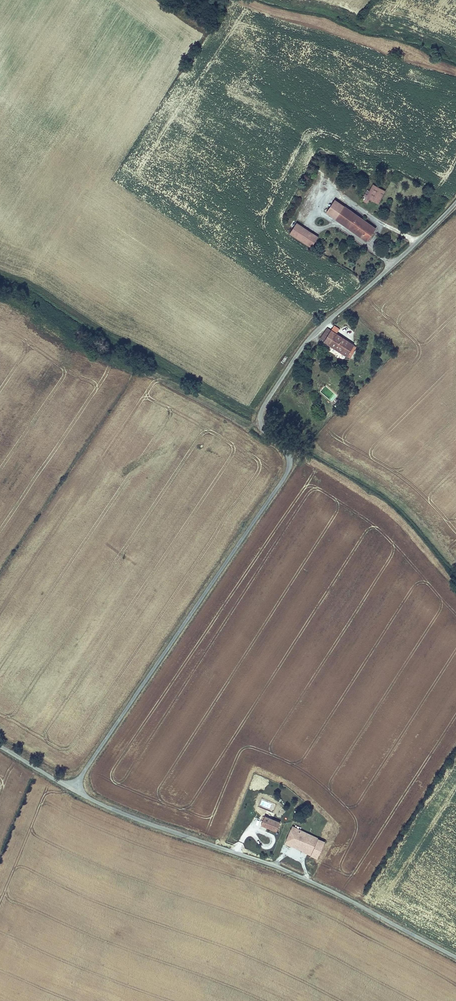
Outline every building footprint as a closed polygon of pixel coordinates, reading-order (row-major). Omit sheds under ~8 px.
[(388,191),(376,183),(369,192),(367,191),(363,197),(368,201),(371,197),(379,203),(388,191)] [(375,228),(334,200),(325,213),(366,241),(375,228)] [(292,229),(295,223),(296,222),(292,219),(288,226),(292,229)] [(317,237),(295,223),(292,229),(289,234),(311,247),(317,237)] [(330,331),(327,329),(320,340),(328,345),(335,334),(336,335),(339,330),(333,326),(330,331)] [(335,334),(328,345),(350,358),(357,348),(336,335),(335,334)] [(265,817),(261,825),(280,833),(281,829),(280,829),(282,824),(265,817)] [(311,856),(318,839),(292,827),(285,844),(291,847),(294,840),(299,843),(298,847),(304,850),(304,853),(311,856)] [(330,844),(318,839),(311,856),(323,861),(330,844)] [(294,840),(291,847),(304,853),(304,850),(298,847),(299,843),(294,840)]
